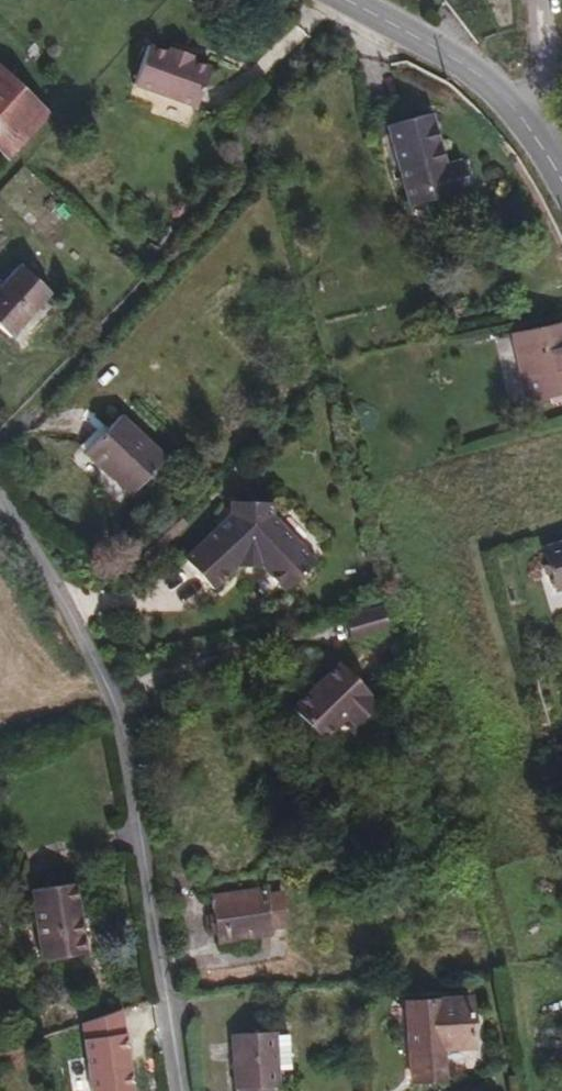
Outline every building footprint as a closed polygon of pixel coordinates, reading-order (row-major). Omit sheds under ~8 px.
[(191,109),(207,70),(189,63),(190,56),(167,47),(164,53),(146,45),(130,85),(191,109)] [(0,72),(0,149),(4,153),(42,113),(0,72)] [(440,107),(384,121),(405,205),(461,191),(440,107)] [(49,293),(16,265),(0,283),(0,327),(10,335),(49,293)] [(561,318),(511,331),(526,394),(561,385),(561,322),(561,318)] [(127,492),(161,454),(115,412),(81,450),(127,492)] [(316,558),(270,509),(271,498),(230,500),(231,513),(181,558),(211,588),(238,565),(262,563),(284,586),(316,558)] [(545,546),(557,586),(561,585),(561,542),(545,546)] [(382,603),(343,614),(351,640),(389,629),(382,603)] [(372,702),(364,695),(366,692),(334,660),(287,706),(318,739),(343,715),(350,723),(372,702)] [(86,950),(75,880),(31,887),(42,958),(86,950)] [(287,924),(281,891),(265,894),(263,887),(211,895),(217,939),(270,931),(270,926),(287,924)] [(470,1046),(468,998),(407,1000),(410,1080),(439,1079),(438,1047),(470,1046)] [(280,1029),(239,1031),(242,1090),(279,1090),(279,1084),(284,1084),(280,1029)]
